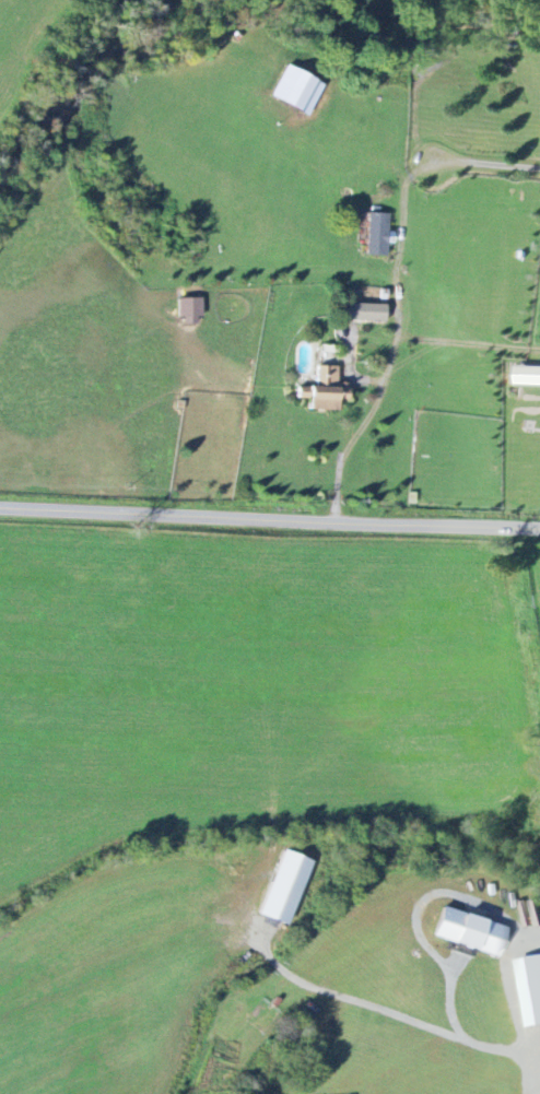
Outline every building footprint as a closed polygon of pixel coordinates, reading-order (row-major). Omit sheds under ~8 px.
[(325,84),(287,66),(273,98),(311,116),(325,84)] [(395,244),(395,233),(390,233),(390,214),(369,214),(368,256),(388,257),(388,244),(395,244)] [(181,299),(182,325),(203,325),(202,298),(181,299)] [(387,323),(388,306),(344,305),(344,322),(387,323)] [(311,411),(340,412),(341,386),(338,386),(339,368),(318,367),(317,389),(298,388),(297,399),(312,400),(311,411)] [(520,368),(519,386),(539,387),(539,369),(520,368)] [(314,860),(284,849),(261,914),(290,925),(314,860)] [(522,929),(539,926),(539,918),(536,900),(517,904),(522,929)] [(436,939),(503,955),(511,925),(444,908),(436,939)] [(539,1026),(539,957),(520,959),(529,1028),(539,1026)]
